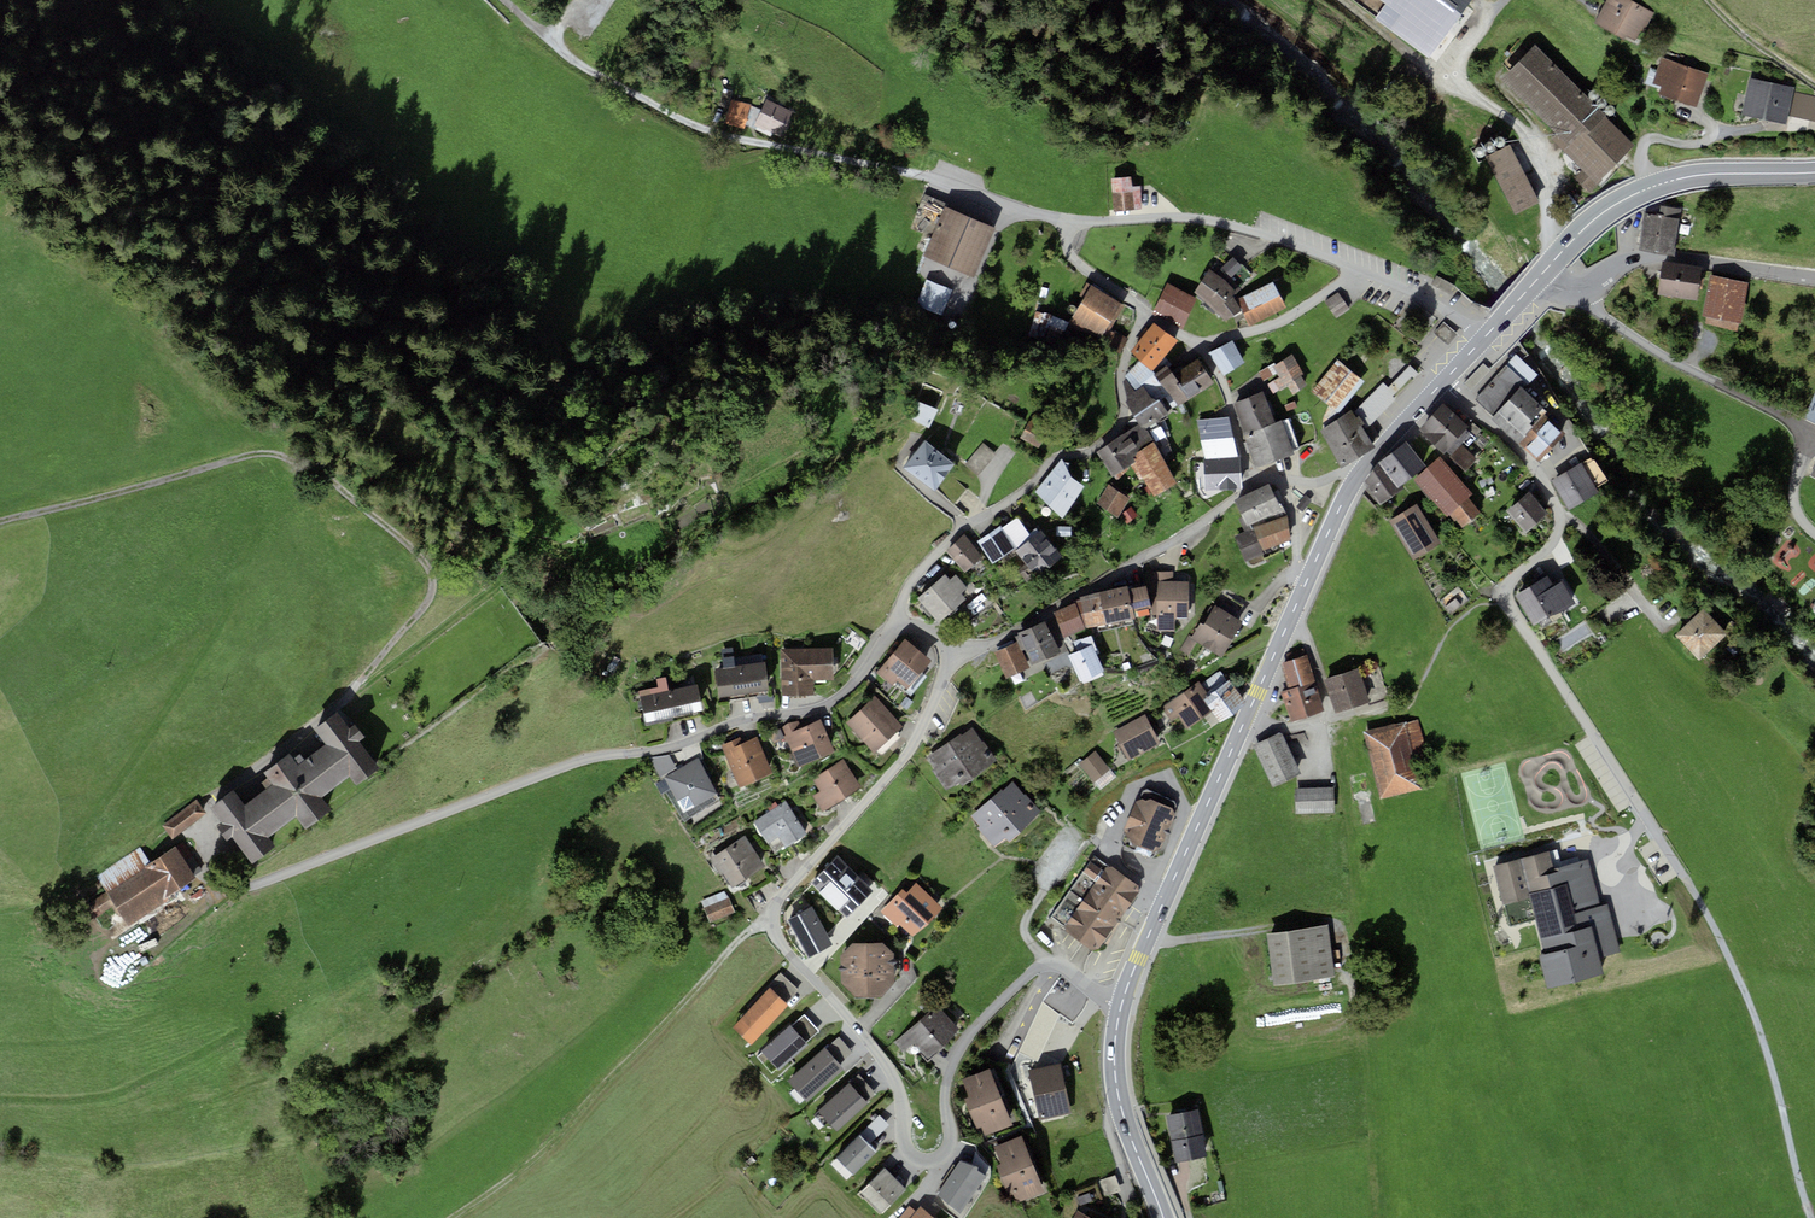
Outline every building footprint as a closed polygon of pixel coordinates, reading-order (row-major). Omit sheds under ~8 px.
[(1386,4),(1375,20),(1428,60),(1473,0),(1380,0),(1386,4)] [(1630,0),(1607,0),(1594,23),(1636,46),(1654,13),(1630,0)] [(1536,46),(1503,79),(1557,133),(1551,139),(1568,156),(1607,116),(1536,46)] [(1709,73),(1661,57),(1652,83),(1662,87),(1659,95),(1697,108),(1709,73)] [(1795,87),(1750,78),(1742,114),(1787,124),(1789,115),(1794,93),(1795,87)] [(724,89),(719,106),(728,108),(733,91),(724,89)] [(1597,98),(1598,96),(1598,95),(1598,93),(1597,91),(1596,90),(1595,89),(1593,89),(1591,89),(1590,90),(1588,91),(1588,93),(1588,94),(1588,96),(1589,98),(1590,99),(1592,99),(1594,99),(1595,99),(1597,98)] [(1794,93),(1789,115),(1814,121),(1814,98),(1794,93)] [(1606,106),(1607,104),(1607,103),(1607,101),(1607,99),(1605,98),(1604,97),(1602,97),(1600,97),(1599,98),(1598,99),(1597,101),(1597,102),(1597,104),(1598,105),(1599,107),(1601,107),(1603,107),(1604,107),(1606,106)] [(793,112),(766,99),(761,110),(754,125),(757,127),(756,130),(771,137),(773,133),(782,136),(793,112)] [(751,105),(732,100),(725,123),(744,129),(746,125),(756,130),(757,127),(754,125),(761,110),(751,106),(751,105)] [(1614,114),(1615,112),(1616,111),(1616,109),(1615,107),(1614,106),(1612,105),(1610,105),(1609,105),(1607,106),(1606,107),(1605,109),(1605,111),(1606,112),(1607,114),(1608,115),(1609,115),(1611,115),(1613,115),(1614,114)] [(1607,116),(1568,156),(1583,170),(1576,178),(1591,192),(1637,145),(1607,116)] [(1504,146),(1505,144),(1506,142),(1506,141),(1505,139),(1504,138),(1502,137),(1500,136),(1499,137),(1497,138),(1496,139),(1495,140),(1495,142),(1496,144),(1496,145),(1498,146),(1499,147),(1501,147),(1503,147),(1504,146)] [(1494,151),(1495,149),(1496,147),(1495,146),(1495,144),(1494,143),(1492,142),(1490,141),(1488,142),(1487,143),(1486,144),(1485,145),(1485,147),(1485,149),(1486,150),(1488,151),(1489,152),(1491,152),(1493,152),(1494,151)] [(1510,145),(1486,158),(1516,216),(1540,203),(1510,145)] [(1132,177),(1112,178),(1115,211),(1143,209),(1141,186),(1133,187),(1132,177)] [(996,228),(945,206),(944,208),(922,199),(910,229),(931,238),(923,256),(973,278),(996,228)] [(1660,215),(1645,213),(1640,249),(1675,254),(1680,209),(1661,206),(1660,215)] [(1218,274),(1210,268),(1195,291),(1227,321),(1242,311),(1232,297),(1257,275),(1231,256),(1218,274)] [(1702,267),(1663,261),(1658,294),(1697,300),(1699,288),(1702,289),(1704,277),(1701,277),(1702,267)] [(1446,280),(1437,275),(1432,285),(1441,290),(1446,280)] [(1749,283),(1710,276),(1702,316),(1707,317),(1739,323),(1741,323),(1749,283)] [(953,290),(927,279),(916,305),(942,315),(953,290)] [(1455,285),(1446,280),(1441,290),(1450,294),(1455,285)] [(1274,282),(1238,299),(1250,326),(1287,309),(1274,282)] [(1198,299),(1168,284),(1153,313),(1184,328),(1198,299)] [(1121,303),(1092,287),(1068,330),(1087,341),(1091,333),(1102,339),(1103,337),(1107,329),(1121,303)] [(1339,293),(1325,301),(1336,319),(1350,310),(1339,293)] [(1067,309),(1067,310),(1068,312),(1069,313),(1070,314),(1071,314),(1073,314),(1074,314),(1076,313),(1076,312),(1077,310),(1077,308),(1076,307),(1075,306),(1073,305),(1072,305),(1070,305),(1069,306),(1068,307),(1067,309)] [(1068,323),(1038,312),(1029,335),(1059,346),(1068,323)] [(1739,323),(1707,317),(1705,324),(1737,330),(1739,323)] [(1444,321),(1433,333),(1447,345),(1458,333),(1457,332),(1448,324),(1444,321)] [(1154,323),(1131,352),(1140,361),(1152,371),(1165,356),(1178,341),(1154,323)] [(1121,354),(1129,339),(1115,330),(1113,333),(1107,329),(1103,337),(1110,341),(1107,346),(1121,354)] [(1233,341),(1209,353),(1224,375),(1246,362),(1233,341)] [(1293,354),(1276,363),(1275,362),(1258,372),(1263,381),(1278,372),(1281,378),(1269,385),(1273,392),(1289,383),(1294,392),(1306,384),(1301,376),(1304,374),(1293,354)] [(1537,374),(1517,355),(1474,400),(1495,418),(1524,387),(1537,374)] [(1165,356),(1152,371),(1156,375),(1167,365),(1169,367),(1172,364),(1165,356)] [(1173,372),(1160,381),(1169,393),(1178,407),(1213,383),(1198,358),(1183,368),(1181,365),(1173,372)] [(1337,359),(1311,392),(1329,405),(1339,413),(1365,381),(1337,359)] [(1156,375),(1152,371),(1140,361),(1126,376),(1126,380),(1134,389),(1142,384),(1151,399),(1159,399),(1169,393),(1160,381),(1173,372),(1169,367),(1167,365),(1156,375)] [(1484,363),(1464,384),(1468,388),(1471,391),(1491,370),(1484,363)] [(1357,416),(1356,417),(1373,443),(1381,436),(1372,424),(1397,399),(1393,396),(1412,377),(1414,378),(1419,374),(1410,365),(1389,387),(1383,382),(1354,412),(1357,416)] [(1127,395),(1126,402),(1139,424),(1148,432),(1161,425),(1160,421),(1168,415),(1159,399),(1151,399),(1142,384),(1134,389),(1126,380),(1123,382),(1127,395)] [(1550,411),(1524,387),(1495,418),(1494,418),(1520,443),(1544,416),(1550,411)] [(1264,391),(1232,403),(1243,433),(1276,422),(1264,391)] [(1804,418),(1814,423),(1814,394),(1804,418)] [(938,409),(916,401),(913,420),(930,428),(938,409)] [(1468,424),(1444,402),(1418,429),(1444,453),(1447,450),(1451,454),(1461,443),(1471,433),(1467,429),(1470,426),(1468,424)] [(1342,416),(1339,413),(1329,405),(1326,413),(1324,420),(1324,428),(1342,416)] [(1324,428),(1321,430),(1341,467),(1376,447),(1373,443),(1356,417),(1352,410),(1342,416),(1324,428)] [(1030,419),(1020,438),(1039,448),(1049,429),(1047,428),(1051,419),(1037,412),(1033,421),(1030,419)] [(1229,416),(1197,419),(1205,459),(1237,455),(1229,416)] [(1565,434),(1544,416),(1520,443),(1542,461),(1565,434)] [(1276,422),(1243,433),(1256,468),(1295,454),(1294,451),(1301,449),(1289,418),(1282,421),(1282,420),(1276,422)] [(1471,421),(1468,424),(1470,426),(1467,429),(1471,433),(1475,437),(1481,430),(1471,421)] [(1139,424),(1098,452),(1113,476),(1134,463),(1136,462),(1132,456),(1154,442),(1148,432),(1139,424)] [(956,464),(926,441),(905,468),(936,491),(956,464)] [(1425,466),(1406,441),(1379,462),(1399,488),(1402,485),(1425,466)] [(997,454),(983,442),(964,465),(978,476),(997,454)] [(1136,462),(1134,463),(1154,495),(1178,483),(1154,442),(1132,456),(1136,462)] [(1478,458),(1461,443),(1451,454),(1449,457),(1466,472),(1478,458)] [(1593,455),(1549,479),(1568,512),(1599,494),(1595,487),(1608,480),(1593,455)] [(1240,456),(1199,462),(1202,496),(1243,492),(1240,456)] [(1473,494),(1440,457),(1415,479),(1447,517),(1450,515),(1469,498),(1473,494)] [(1061,458),(1035,492),(1063,519),(1085,486),(1072,476),(1068,470),(1070,462),(1064,462),(1061,458)] [(1399,488),(1379,462),(1364,481),(1381,506),(1404,488),(1402,485),(1399,488)] [(955,504),(967,490),(954,479),(942,493),(955,504)] [(1270,484),(1235,501),(1247,526),(1282,510),(1270,484)] [(1130,499),(1109,485),(1097,504),(1118,518),(1130,499)] [(1530,491),(1507,511),(1526,533),(1549,513),(1530,491)] [(1312,500),(1306,495),(1296,507),(1303,512),(1312,500)] [(1469,498),(1450,515),(1462,529),(1482,512),(1469,498)] [(1417,504),(1389,521),(1413,560),(1441,544),(1417,504)] [(1132,507),(1121,515),(1127,524),(1138,516),(1132,507)] [(1288,516),(1253,527),(1263,550),(1291,540),(1288,516)] [(1018,517),(1003,528),(1017,548),(1042,530),(1038,525),(1029,532),(1018,517)] [(1001,525),(978,541),(993,564),(1015,549),(1017,548),(1003,528),(1001,525)] [(1071,527),(1057,527),(1057,536),(1071,536),(1071,527)] [(1252,529),(1234,537),(1245,562),(1264,554),(1262,550),(1252,529)] [(1042,530),(1017,548),(1015,549),(1036,577),(1063,556),(1042,530)] [(993,567),(965,535),(946,551),(965,573),(971,568),(980,578),(993,567)] [(1173,572),(1148,572),(1149,592),(1152,591),(1153,620),(1156,619),(1157,631),(1175,631),(1175,619),(1189,618),(1189,581),(1173,581),(1173,572)] [(946,574),(918,598),(938,622),(967,598),(962,593),(968,588),(956,574),(950,579),(946,574)] [(1548,574),(1516,595),(1534,624),(1538,621),(1543,629),(1564,616),(1562,613),(1578,603),(1563,579),(1555,585),(1548,574)] [(1128,585),(1099,592),(1107,625),(1135,619),(1135,616),(1129,589),(1128,585)] [(1146,586),(1129,589),(1135,616),(1151,612),(1146,586)] [(1073,601),(1074,604),(1085,629),(1087,628),(1107,625),(1099,592),(1080,597),(1080,599),(1073,601)] [(1074,604),(1054,612),(1065,638),(1085,629),(1074,604)] [(1242,622),(1215,606),(1204,624),(1201,622),(1191,638),(1221,656),(1242,622)] [(1700,610),(1674,635),(1700,660),(1725,635),(1700,610)] [(1045,621),(1015,634),(1022,650),(1025,649),(1032,665),(1062,652),(1045,621)] [(1079,651),(1069,656),(1081,682),(1105,672),(1098,655),(1101,654),(1097,645),(1095,643),(1091,635),(1075,642),(1079,651)] [(933,661),(905,638),(876,673),(892,686),(897,680),(909,690),(933,661)] [(1196,643),(1187,639),(1180,651),(1189,656),(1196,643)] [(1017,641),(994,652),(1007,679),(1029,668),(1017,641)] [(833,647),(781,648),(782,695),(814,695),(814,680),(834,679),(833,647)] [(1288,660),(1281,663),(1289,689),(1315,680),(1307,655),(1305,656),(1303,649),(1286,654),(1288,660)] [(766,661),(715,668),(719,697),(728,696),(728,700),(759,695),(758,691),(770,690),(766,661)] [(1359,668),(1324,679),(1335,713),(1370,702),(1359,668)] [(1245,703),(1220,669),(1201,683),(1210,696),(1205,700),(1213,711),(1220,721),(1245,703)] [(1199,681),(1161,708),(1171,721),(1179,716),(1188,728),(1213,711),(1205,700),(1210,696),(1201,683),(1199,681)] [(1316,681),(1282,693),(1291,722),(1326,711),(1316,681)] [(697,684),(641,695),(646,723),(703,711),(697,684)] [(773,694),(758,696),(759,703),(774,701),(773,694)] [(914,702),(907,696),(900,705),(907,710),(914,702)] [(876,697),(847,723),(874,752),(876,750),(879,754),(882,754),(901,738),(901,734),(897,730),(902,726),(876,697)] [(234,788),(209,807),(221,823),(216,827),(226,840),(232,835),(252,862),(275,844),(270,837),(297,817),(306,829),(332,809),(322,796),(350,774),(356,783),(377,767),(357,740),(362,736),(354,725),(349,728),(337,712),(315,728),(326,744),(306,759),(301,753),(294,758),(290,753),(263,773),(266,778),(261,782),(266,789),(246,804),(234,788)] [(1146,714),(1114,732),(1129,760),(1161,743),(1146,714)] [(786,735),(802,728),(799,720),(778,729),(781,737),(786,735)] [(802,728),(786,735),(799,768),(836,752),(822,720),(802,728)] [(1407,721),(1363,731),(1380,800),(1424,789),(1413,744),(1424,742),(1419,720),(1407,723),(1407,721)] [(961,733),(927,757),(935,768),(932,770),(946,790),(960,780),(963,784),(996,760),(973,727),(963,735),(961,733)] [(1283,732),(1254,745),(1273,787),(1302,774),(1283,732)] [(723,751),(743,743),(741,737),(721,746),(723,751)] [(743,743),(723,751),(739,788),(774,773),(758,737),(743,743)] [(1096,750),(1079,764),(1093,782),(1111,769),(1096,750)] [(660,778),(677,768),(670,755),(649,757),(660,778)] [(699,759),(665,778),(684,812),(718,794),(699,759)] [(844,759),(813,779),(821,791),(813,796),(823,812),(862,788),(844,759)] [(1003,788),(972,817),(982,827),(979,829),(996,847),(1008,836),(1011,839),(1041,810),(1014,781),(1004,790),(1003,788)] [(1335,786),(1296,788),(1297,815),(1336,813),(1335,786)] [(1143,791),(1122,841),(1123,846),(1152,857),(1165,851),(1179,808),(1175,800),(1148,789),(1143,791)] [(787,801),(754,822),(775,855),(808,834),(787,801)] [(194,802),(163,826),(173,839),(204,815),(194,802)] [(746,835),(710,858),(721,875),(723,873),(732,887),(766,866),(746,835)] [(107,892),(96,900),(105,913),(115,907),(127,925),(168,898),(205,874),(184,842),(151,863),(107,892)] [(97,876),(107,892),(151,863),(141,847),(97,876)] [(1549,852),(1493,866),(1503,905),(1504,905),(1510,927),(1536,921),(1544,953),(1540,956),(1548,988),(1603,974),(1599,957),(1619,952),(1607,904),(1600,906),(1588,862),(1554,871),(1549,852)] [(1094,950),(1098,949),(1139,891),(1138,885),(1095,855),(1052,917),(1066,927),(1066,931),(1094,950)] [(903,889),(880,912),(897,928),(900,924),(913,937),(942,907),(917,883),(907,893),(903,889)] [(168,898),(127,925),(128,927),(169,900),(168,898)] [(729,898),(704,908),(710,923),(735,912),(729,898)] [(105,913),(96,900),(87,905),(96,919),(105,913)] [(1329,925),(1267,933),(1274,985),(1336,977),(1329,925)] [(853,943),(841,955),(841,965),(838,968),(841,971),(842,983),(855,996),(881,996),(895,981),(895,953),(884,944),(853,943)] [(800,990),(781,972),(766,988),(768,990),(733,1027),(752,1045),(789,1005),(787,1004),(800,990)] [(938,1003),(895,1042),(904,1052),(914,1043),(928,1058),(961,1029),(938,1003)] [(819,1031),(804,1015),(792,1026),(790,1025),(761,1051),(779,1071),(809,1044),(807,1042),(819,1031)] [(853,1053),(840,1038),(830,1046),(828,1044),(787,1081),(806,1103),(845,1069),(841,1064),(853,1053)] [(1061,1063),(1029,1070),(1040,1120),(1072,1113),(1061,1063)] [(989,1069),(962,1080),(969,1097),(964,1098),(977,1129),(981,1127),(984,1135),(1011,1125),(989,1069)] [(876,1094),(859,1075),(818,1111),(837,1131),(868,1103),(867,1102),(876,1094)] [(1199,1110),(1167,1116),(1175,1163),(1207,1156),(1199,1110)] [(889,1124),(879,1114),(836,1158),(854,1175),(877,1152),(869,1144),(889,1124)] [(1001,1164),(996,1166),(1009,1197),(1014,1195),(1017,1203),(1044,1192),(1021,1136),(994,1147),(1001,1164)] [(980,1166),(960,1160),(935,1196),(960,1213),(985,1176),(977,1171),(980,1166)] [(908,1190),(885,1168),(861,1193),(884,1215),(908,1190)] [(1116,1175),(1099,1181),(1104,1197),(1122,1191),(1116,1175)] [(1090,1193),(1077,1197),(1080,1206),(1093,1201),(1090,1193)] [(920,1206),(916,1211),(910,1205),(900,1217),(936,1217),(920,1206)]
